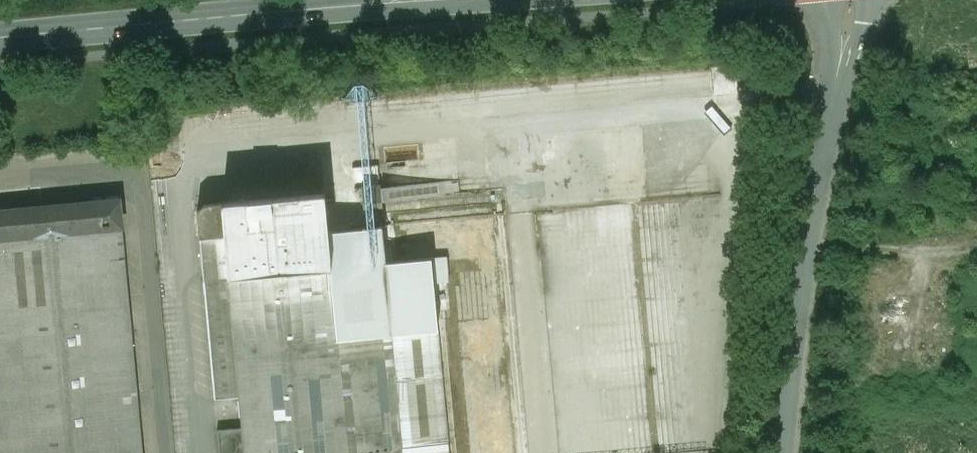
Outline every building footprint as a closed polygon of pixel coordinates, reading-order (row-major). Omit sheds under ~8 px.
[(702,92),(714,91),(713,60),(651,62),(652,93),(672,92),(672,85),(702,84),(702,92)] [(195,209),(225,398),(244,395),(249,426),(220,430),(223,452),(363,452),(361,442),(390,437),(400,413),(405,447),(404,447),(418,452),(420,452),(425,441),(461,435),(433,256),(397,261),(391,222),(349,229),(342,185),(195,209)] [(0,212),(0,440),(1,452),(143,452),(120,201),(0,212)] [(460,319),(472,318),(471,289),(459,290),(460,319)]
